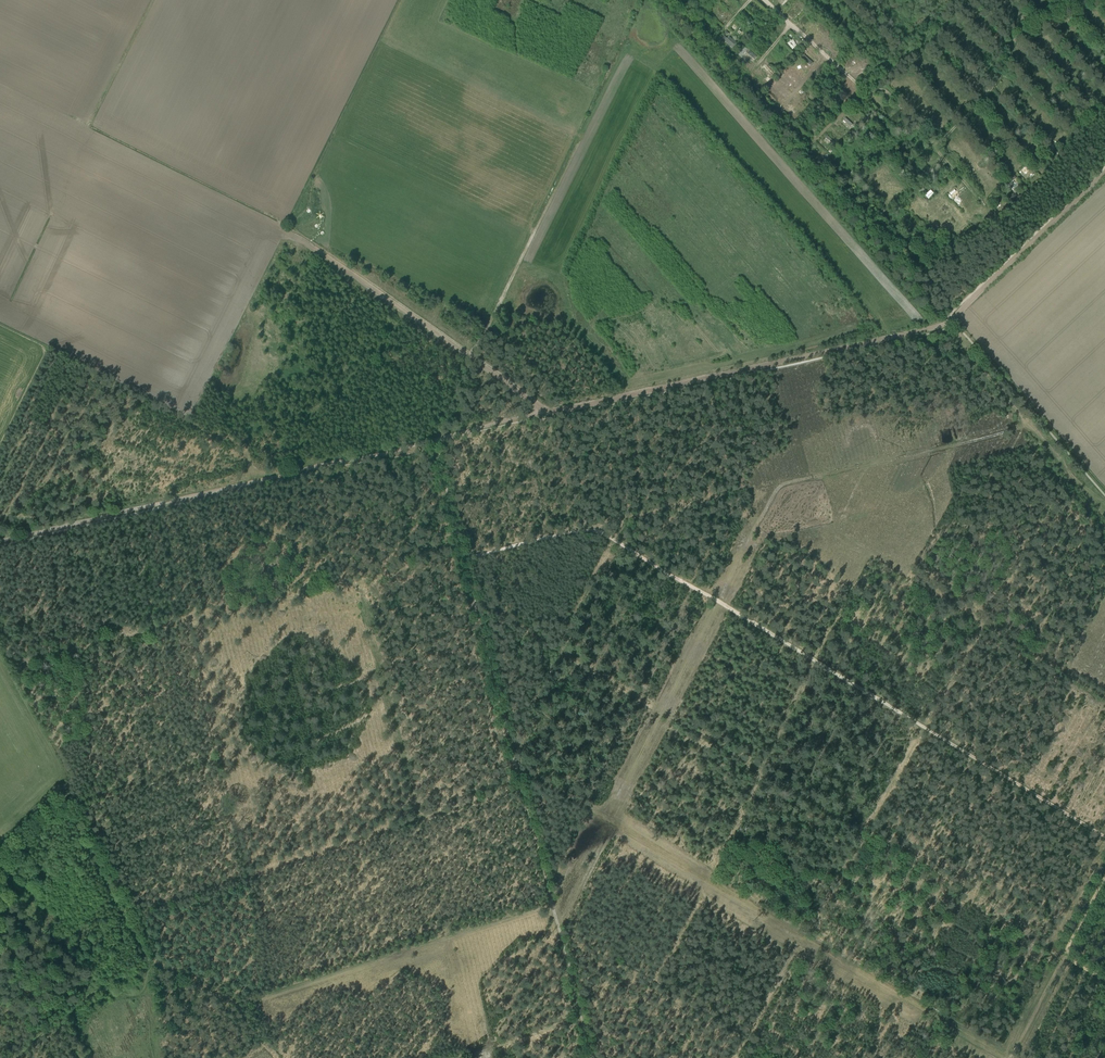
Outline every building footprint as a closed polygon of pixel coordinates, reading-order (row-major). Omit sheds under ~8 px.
[(793,4),(785,12),(791,18),(799,10),(793,4)] [(715,10),(712,14),(721,22),(725,18),(715,10)] [(792,50),(797,45),(789,38),(785,43),(792,50)] [(748,56),(751,51),(744,47),(739,56),(744,59),(746,55),(748,56)] [(803,60),(810,65),(813,61),(807,55),(803,60)] [(859,73),(862,75),(866,70),(861,66),(855,73),(857,76),(859,73)] [(784,95),(787,91),(777,81),(773,85),(784,95)] [(996,89),(1001,94),(1006,88),(1001,84),(996,89)] [(787,111),(796,119),(801,113),(792,105),(787,111)] [(850,127),(852,125),(845,118),(842,120),(850,127)] [(836,127),(833,130),(839,135),(842,132),(836,127)] [(827,150),(835,143),(827,135),(819,142),(827,150)] [(959,195),(954,188),(949,193),(954,199),(959,195)] [(928,199),(934,194),(930,189),(924,195),(928,199)]
